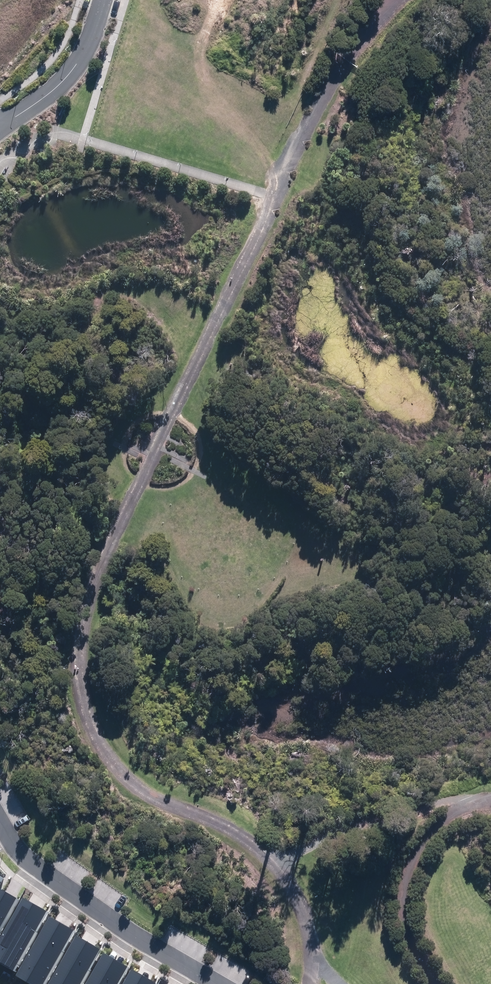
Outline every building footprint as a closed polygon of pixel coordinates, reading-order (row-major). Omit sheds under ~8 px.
[(71,935),(74,930),(45,914),(47,911),(22,897),(20,901),(0,890),(0,936),(1,936),(0,937),(0,963),(17,972),(15,976),(30,983),(159,983),(71,935)]
